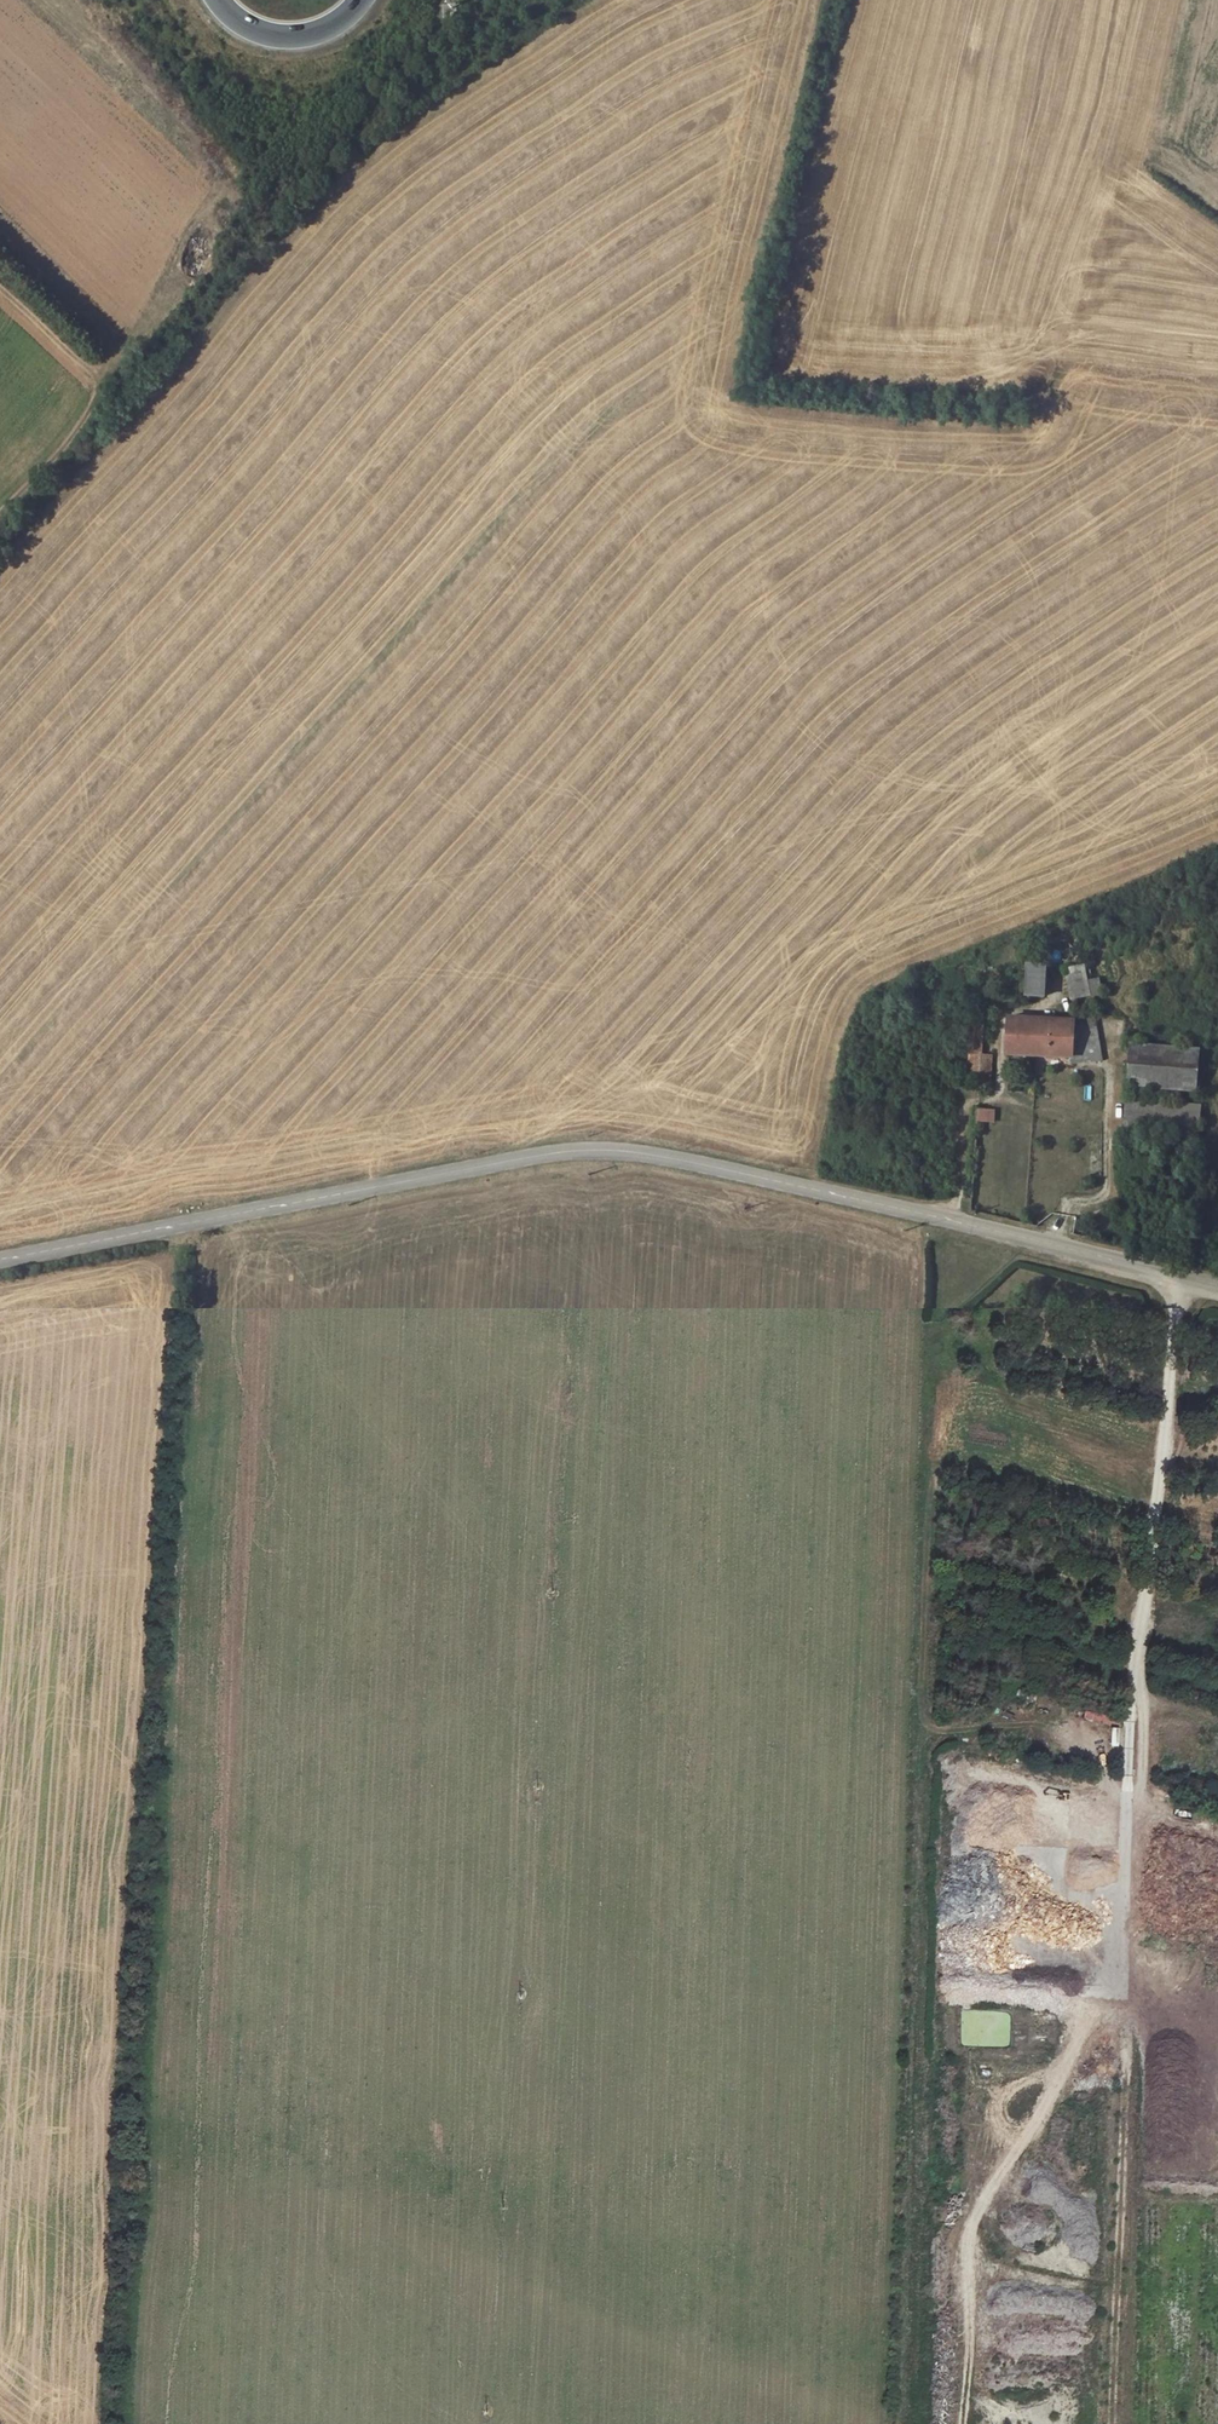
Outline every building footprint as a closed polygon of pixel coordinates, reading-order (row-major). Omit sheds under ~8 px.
[(1074,956),(1070,948),(1063,952),(1066,959),(1074,956)] [(1045,965),(1028,964),(1028,966),(1027,990),(1026,995),(1044,996),(1045,965)] [(1087,981),(1084,964),(1065,968),(1071,999),(1099,993),(1096,979),(1087,981)] [(1027,990),(1028,966),(1011,972),(1010,990),(1027,990)] [(985,1029),(986,984),(971,990),(969,1053),(969,1076),(981,1077),(982,1054),(985,1029)] [(1103,1058),(1092,1012),(1072,1016),(1073,1020),(1075,1020),(1073,1056),(1073,1061),(1103,1058)] [(1073,1020),(1007,1016),(1005,1054),(1073,1056),(1075,1020),(1073,1020)] [(1200,1047),(1130,1042),(1126,1087),(1197,1093),(1200,1047)] [(990,1086),(992,1054),(982,1054),(981,1077),(981,1085),(990,1086)] [(1089,1086),(1090,1100),(1098,1100),(1097,1086),(1089,1086)] [(995,1109),(977,1108),(976,1121),(994,1122),(995,1109)] [(1120,1728),(1111,1728),(1111,1747),(1120,1747),(1120,1728)]
